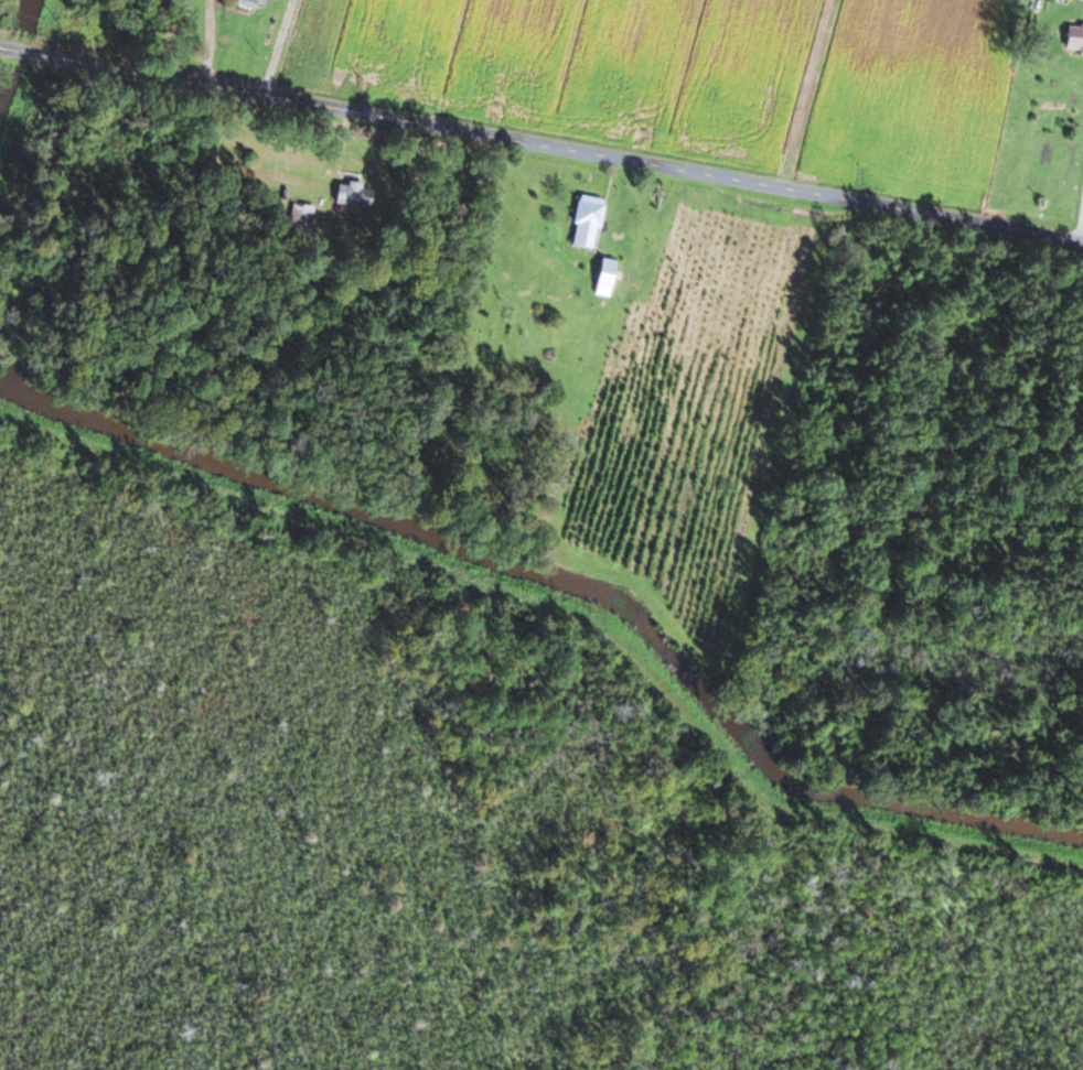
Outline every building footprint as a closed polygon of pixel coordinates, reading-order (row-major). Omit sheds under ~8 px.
[(1082,49),(1082,26),(1065,26),(1065,49),(1082,49)] [(368,208),(372,187),(337,181),(333,202),(368,208)] [(569,245),(594,248),(602,198),(577,193),(569,245)] [(283,226),(303,235),(315,210),(295,201),(283,226)]
